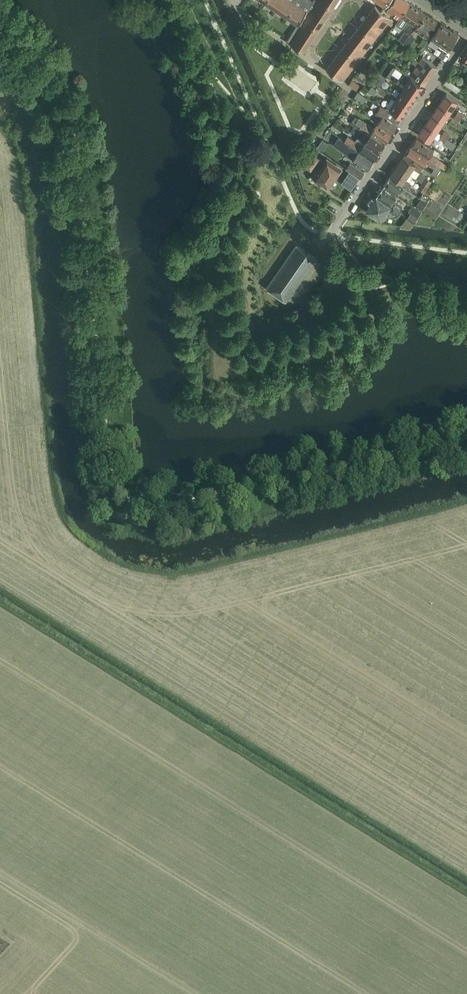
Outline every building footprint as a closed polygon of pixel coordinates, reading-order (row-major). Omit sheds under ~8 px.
[(264,3),(275,10),(286,17),(297,24),(294,29),(287,41),(304,52),(311,41),(318,29),(326,18),(333,7),(338,0),(313,0),(313,1),(311,0),(260,0),(264,3)] [(384,5),(389,9),(388,10),(394,14),(399,17),(400,15),(409,2),(407,0),(376,0),(384,5)] [(401,16),(395,24),(402,28),(407,20),(413,24),(407,33),(410,35),(425,13),(414,5),(409,2),(400,15),(401,16)] [(381,10),(375,5),(367,16),(383,28),(387,23),(391,26),(395,22),(391,18),(394,14),(388,10),(389,9),(384,5),(381,10)] [(426,37),(438,21),(425,13),(410,35),(404,43),(409,47),(419,32),(426,37)] [(375,39),(383,28),(367,16),(359,26),(375,39)] [(439,44),(450,29),(441,23),(431,38),(439,44)] [(367,49),(375,39),(359,26),(351,37),(367,49)] [(448,50),(458,35),(450,29),(439,44),(448,50)] [(359,59),(367,49),(351,37),(343,47),(359,59)] [(351,70),(359,59),(343,47),(335,57),(351,70)] [(437,66),(428,60),(423,56),(419,61),(415,58),(412,62),(416,66),(430,75),(437,66)] [(343,81),(351,70),(335,57),(326,69),(343,81)] [(388,78),(396,68),(390,63),(383,74),(388,78)] [(430,75),(416,66),(412,72),(407,69),(405,72),(424,84),(430,75)] [(380,86),(384,80),(379,76),(375,82),(380,86)] [(416,96),(423,86),(411,77),(404,88),(416,96)] [(352,80),(349,84),(355,88),(358,84),(352,80)] [(404,88),(396,98),(409,107),(416,96),(404,88)] [(450,111),(457,100),(446,93),(439,103),(450,111)] [(396,98),(389,109),(393,112),(401,117),(409,107),(396,98)] [(443,121),(450,111),(439,103),(432,113),(443,121)] [(391,133),(400,120),(380,107),(375,115),(380,119),(378,121),(374,118),(372,120),(377,123),(391,133)] [(436,131),(443,121),(432,113),(425,124),(436,131)] [(355,115),(353,119),(356,121),(359,123),(361,125),(385,141),(391,133),(377,123),(375,126),(374,128),(359,118),(358,117),(355,115)] [(425,124),(419,134),(427,139),(429,141),(436,131),(425,124)] [(359,129),(355,135),(365,141),(379,151),(385,141),(361,125),(358,129),(359,129)] [(362,145),(348,135),(345,140),(373,159),(379,151),(365,141),(362,145)] [(340,137),(334,144),(353,157),(352,159),(358,163),(366,169),(373,159),(345,140),(340,137)] [(417,137),(411,146),(435,162),(444,168),(446,164),(431,154),(434,149),(425,143),(417,137)] [(435,162),(411,146),(405,154),(422,166),(425,161),(432,166),(435,162)] [(313,154),(304,166),(311,171),(314,167),(319,170),(313,178),(328,188),(342,168),(327,158),(324,162),(313,154)] [(423,168),(412,161),(404,155),(397,165),(409,173),(413,167),(420,171),(423,168)] [(360,178),(364,172),(350,162),(346,168),(360,178)] [(409,187),(412,183),(405,179),(409,173),(397,165),(391,175),(409,187)] [(355,184),(359,178),(350,172),(346,178),(355,184)] [(412,192),(398,182),(390,176),(383,185),(397,195),(400,190),(409,196),(412,192)] [(428,187),(432,181),(425,177),(422,182),(428,187)] [(424,192),(428,187),(422,182),(418,188),(424,192)] [(400,211),(402,207),(393,200),(396,196),(382,187),(377,195),(400,211)] [(400,211),(377,195),(367,210),(381,219),(384,214),(387,209),(397,215),(400,211)] [(414,224),(419,217),(411,211),(406,219),(414,224)] [(286,301),(316,258),(297,244),(266,288),(286,301)]
